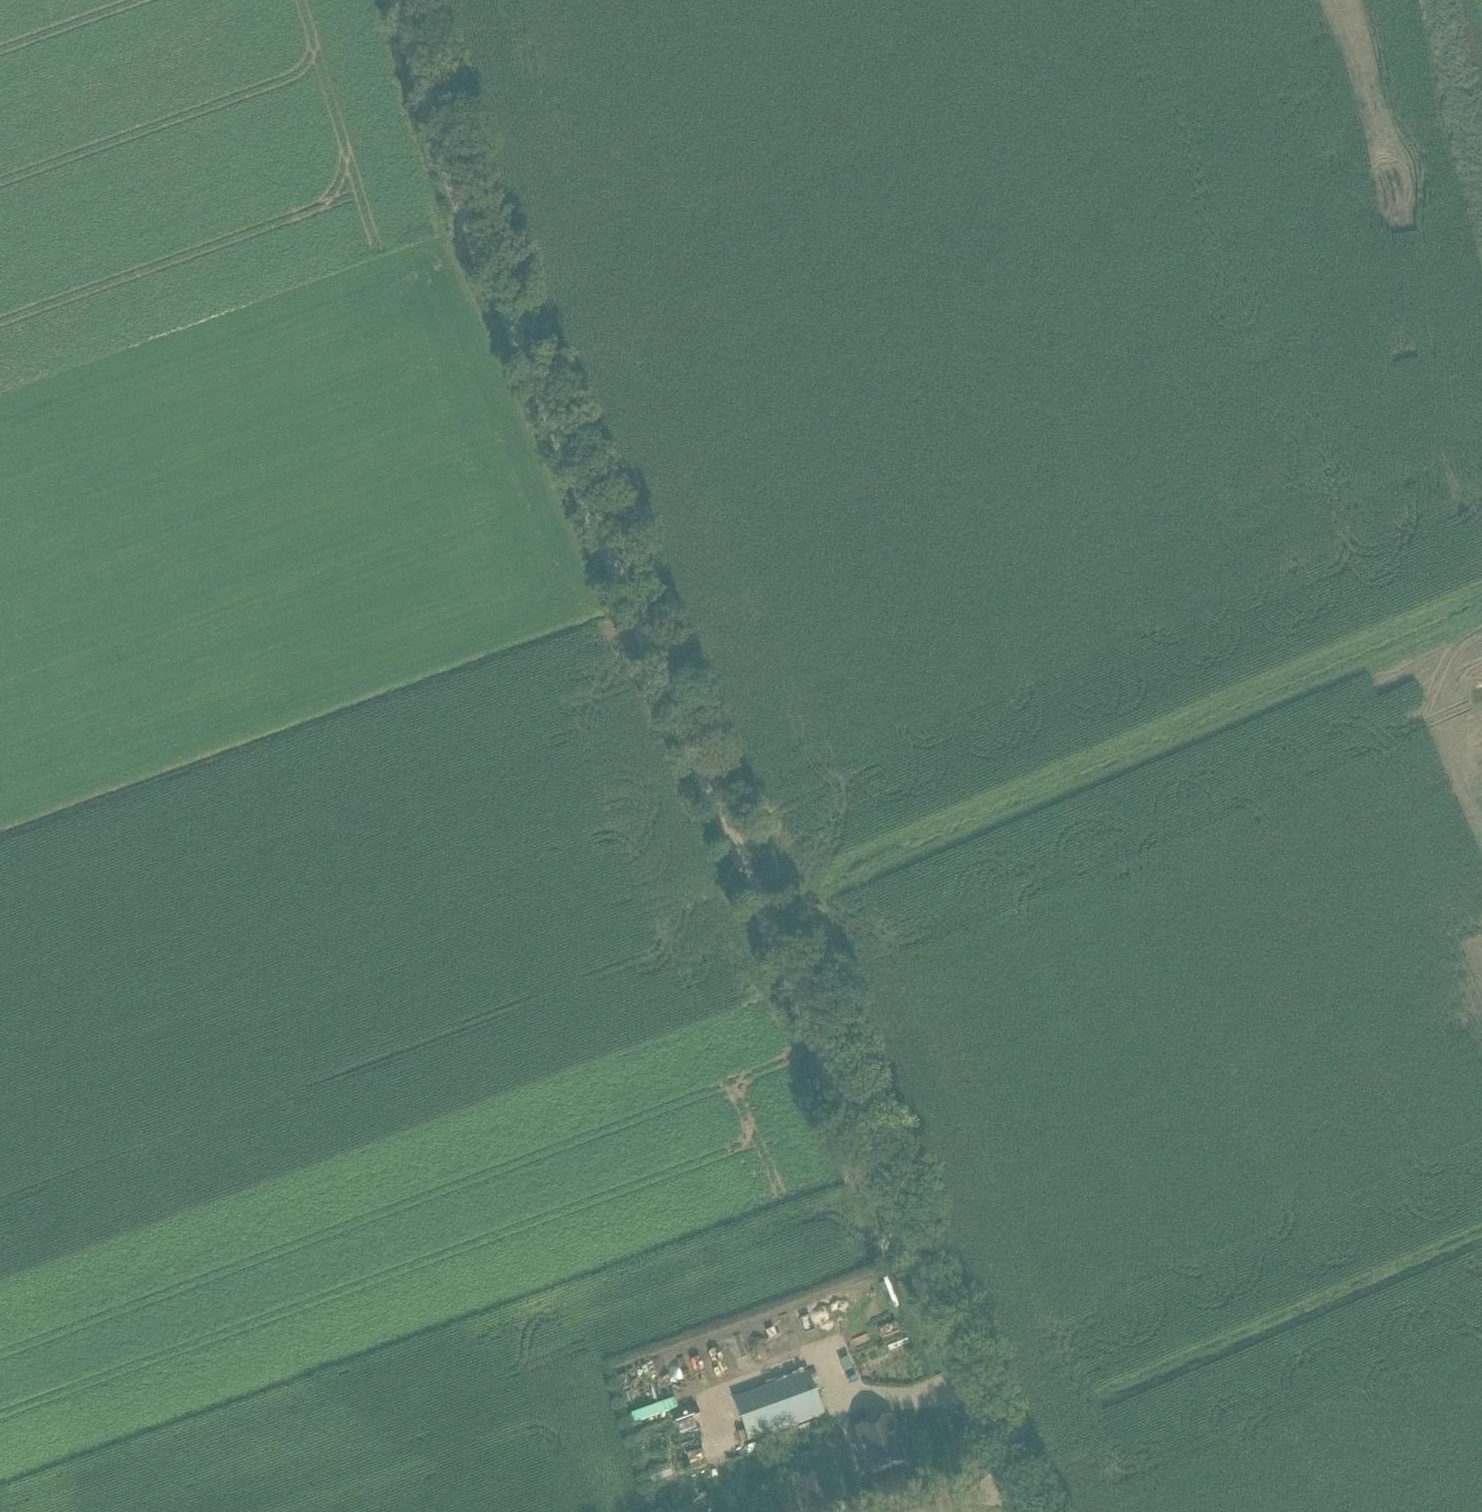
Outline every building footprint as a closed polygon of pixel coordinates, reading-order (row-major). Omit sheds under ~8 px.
[(733,1400),(748,1441),(793,1425),(804,1421),(823,1414),(808,1373),(789,1380),(733,1400)] [(850,1431),(856,1446),(860,1445),(871,1475),(905,1463),(897,1443),(901,1441),(892,1416),(850,1431)]
